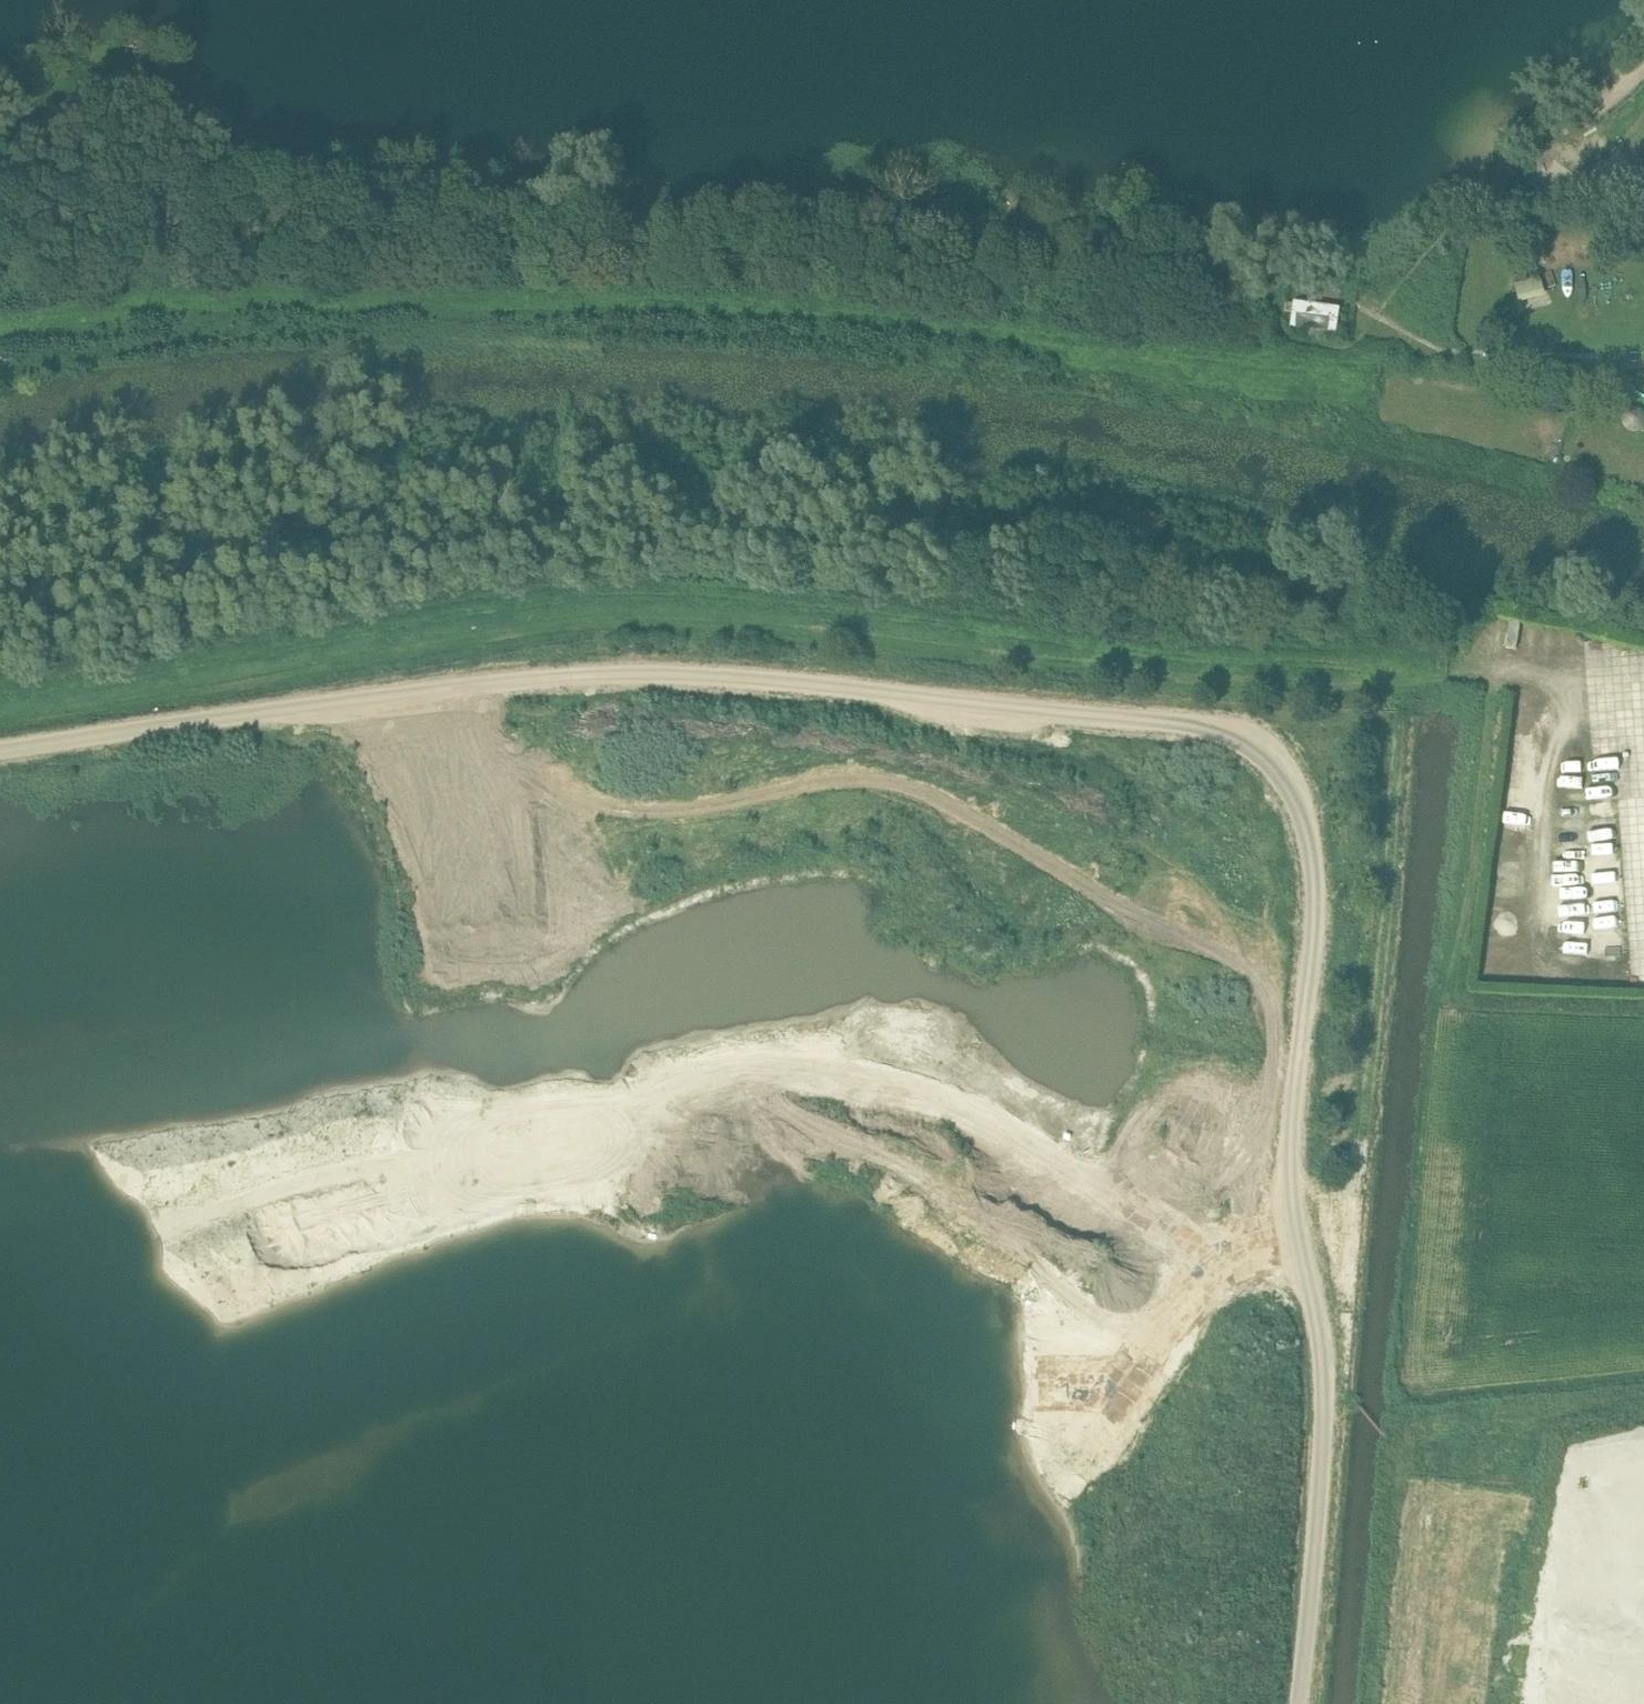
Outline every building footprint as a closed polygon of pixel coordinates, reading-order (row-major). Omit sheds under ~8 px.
[(1520,301),(1545,295),(1540,277),(1515,283),(1520,301)] [(1292,327),(1336,333),(1340,306),(1295,300),(1292,327)]
